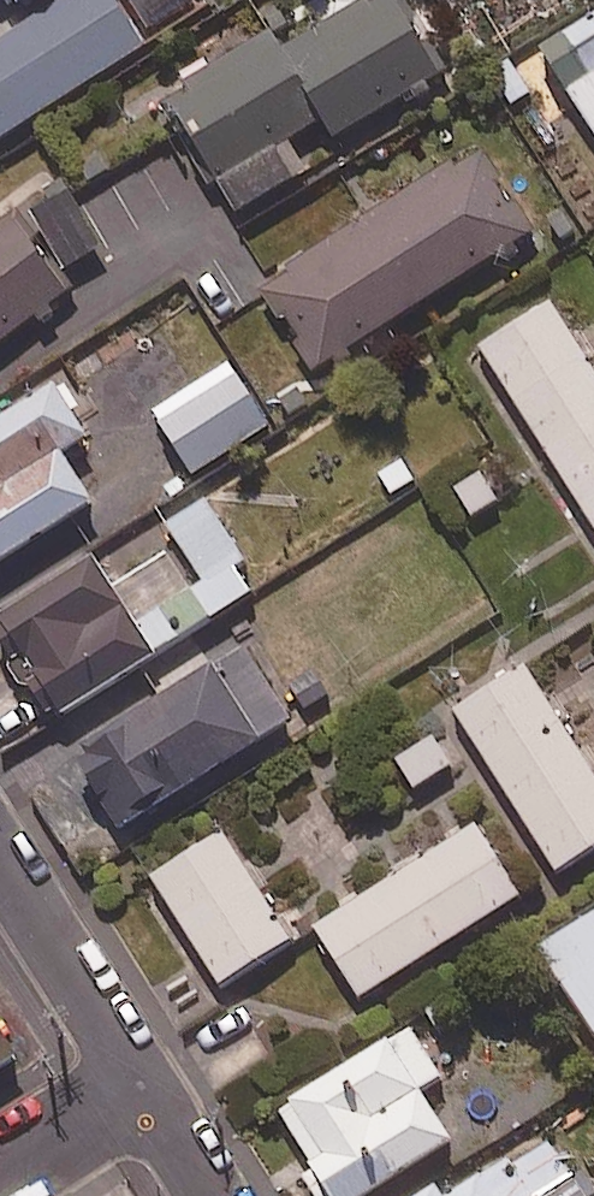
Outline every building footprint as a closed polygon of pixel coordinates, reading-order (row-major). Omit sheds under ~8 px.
[(113,0),(83,0),(0,53),(0,147),(147,53),(113,0)] [(327,126),(338,144),(443,85),(395,0),(381,0),(287,53),(327,126)] [(526,67),(554,109),(571,97),(593,132),(593,22),(526,67)] [(327,126),(287,53),(282,56),(271,37),(171,94),(241,218),(310,179),(291,146),(327,126)] [(536,239),(481,152),(267,288),(322,375),(536,239)] [(74,300),(62,282),(107,252),(69,197),(22,229),(14,217),(0,227),(0,351),(74,300)] [(552,306),(483,349),(593,525),(593,373),(552,306)] [(272,436),(233,370),(154,416),(194,483),(272,436)] [(98,513),(67,463),(95,445),(62,392),(0,430),(0,574),(98,513)] [(105,566),(166,659),(265,593),(203,500),(105,566)] [(166,659),(105,566),(101,561),(0,629),(0,657),(52,735),(85,713),(166,659)] [(295,730),(245,652),(77,760),(127,838),(295,730)] [(527,670),(457,714),(561,879),(593,858),(593,777),(527,670)] [(522,903),(475,829),(316,932),(363,1005),(522,903)] [(294,948),(223,836),(153,879),(224,992),(294,948)] [(541,951),(593,1035),(593,918),(541,951)] [(412,1033),(282,1118),(319,1175),(307,1183),(315,1195),(383,1195),(455,1149),(422,1097),(444,1083),(412,1033)] [(0,1039),(0,1074),(16,1065),(0,1039)] [(574,1185),(544,1137),(450,1195),(556,1195),(574,1185)]
